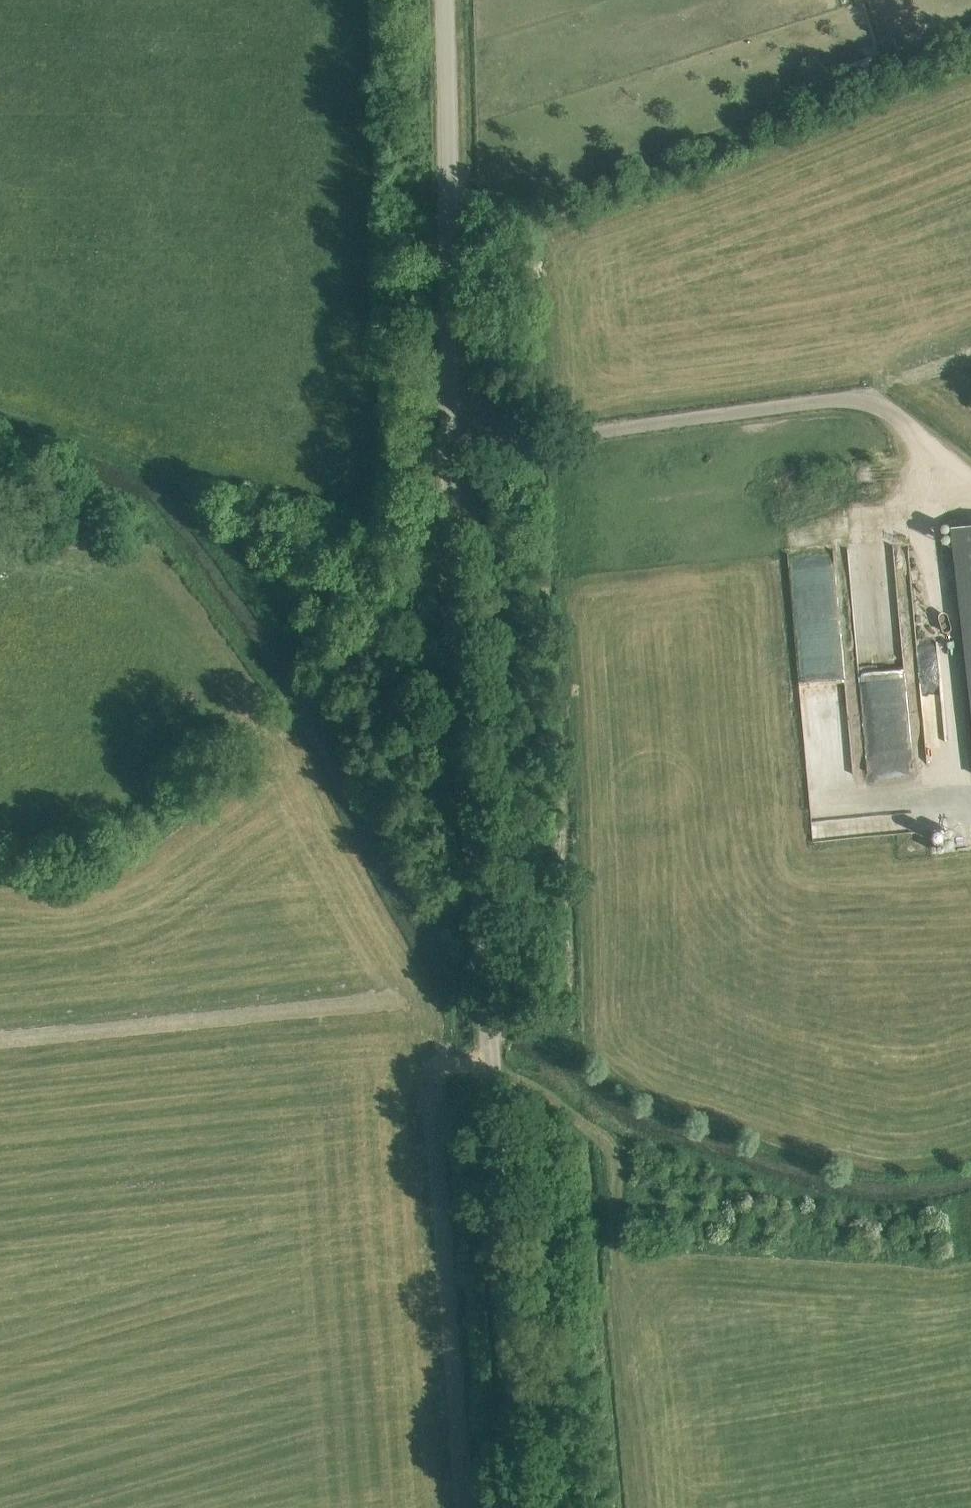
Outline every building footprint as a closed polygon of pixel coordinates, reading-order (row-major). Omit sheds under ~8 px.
[(950,526),(970,716),(970,523),(950,526)]
